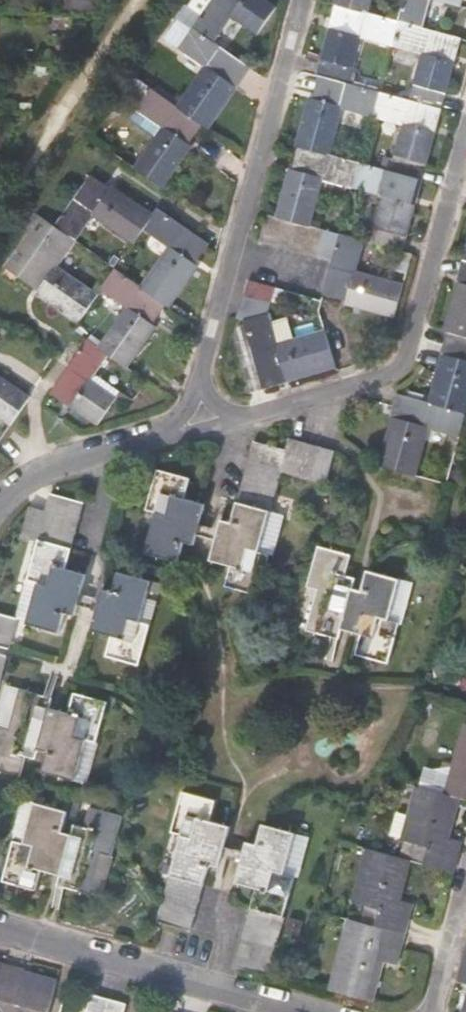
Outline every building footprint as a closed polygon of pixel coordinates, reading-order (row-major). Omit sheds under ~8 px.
[(65,10),(93,12),(94,0),(66,0),(65,10)] [(196,27),(215,41),(233,16),(259,33),(276,8),(265,0),(214,0),(196,27)] [(339,4),(369,12),(372,0),(338,0),(337,3),(339,4)] [(399,21),(422,27),(430,0),(405,0),(399,21)] [(418,84),(413,101),(441,108),(460,37),(422,27),(399,21),(369,12),(339,4),(319,74),(322,75),(350,83),(363,35),(425,53),(416,83),(418,84)] [(253,67),(215,41),(196,27),(181,48),(200,61),(172,102),(202,122),(209,127),(237,87),(238,88),(253,67)] [(188,143),(202,122),(172,102),(131,73),(119,91),(140,105),(137,108),(157,123),(130,163),(163,186),(192,144),(188,143)] [(343,106),(405,123),(435,132),(441,108),(413,101),(392,95),(350,83),(322,75),(316,98),(343,106)] [(298,145),(302,146),(330,153),(343,106),(316,98),(312,97),(298,145)] [(393,171),(419,179),(422,180),(435,132),(405,123),(397,155),(399,155),(393,171)] [(393,171),(330,153),(302,146),(296,169),(324,177),(385,195),(413,202),(419,179),(393,171)] [(278,217),(310,226),(324,177),(296,169),(292,168),(278,217)] [(144,229),(154,215),(112,187),(111,188),(92,175),(56,226),(37,212),(25,229),(29,232),(10,261),(24,272),(21,276),(40,290),(38,293),(80,321),(98,295),(59,267),(96,215),(136,242),(138,240),(144,230),(144,229)] [(415,203),(413,202),(385,195),(377,225),(379,226),(374,242),(402,250),(415,203)] [(128,308),(101,348),(111,356),(128,367),(156,326),(152,323),(166,303),(171,306),(199,265),(194,262),(208,242),(159,208),(154,215),(144,229),(144,230),(170,247),(141,287),(116,269),(103,290),(128,308)] [(340,235),(310,226),(278,217),(268,215),(262,238),(334,258),(340,235)] [(364,242),(340,235),(334,258),(326,291),(348,298),(348,303),(396,316),(405,284),(356,271),(364,242)] [(465,259),(464,258),(458,282),(459,283),(446,331),(449,331),(465,336),(465,259)] [(6,266),(21,276),(24,272),(10,261),(6,266)] [(245,319),(270,312),(278,288),(251,281),(240,318),(245,319)] [(278,340),(270,312),(245,319),(246,324),(239,326),(235,338),(250,391),(336,365),(325,327),(278,340)] [(449,331),(442,354),(444,355),(430,402),(465,412),(465,411),(465,336),(449,331)] [(84,432),(114,388),(97,378),(111,356),(101,348),(89,340),(44,405),(84,432)] [(12,423),(30,398),(0,377),(0,415),(12,423)] [(465,412),(430,402),(398,394),(392,416),(394,416),(380,465),(417,475),(429,428),(460,435),(465,415),(465,412)] [(291,438),(287,450),(281,472),(325,484),(334,450),(291,438)] [(270,511),(281,472),(287,450),(255,441),(238,502),(270,511)] [(194,544),(197,534),(200,524),(206,504),(185,498),(191,477),(159,469),(148,509),(158,513),(146,553),(179,562),(185,541),(194,544)] [(78,604),(81,594),(86,574),(67,568),(85,503),(52,493),(47,511),(33,507),(24,535),(40,539),(29,579),(39,581),(28,622),(60,631),(65,611),(75,614),(78,604)] [(220,530),(217,539),(212,560),(232,566),(226,586),(238,589),(259,594),(270,554),(260,551),(270,511),(238,502),(232,522),(223,519),(220,530)] [(136,550),(146,553),(158,513),(148,509),(136,550)] [(281,514),(270,511),(260,551),(270,554),(281,514)] [(208,537),(217,539),(220,530),(211,527),(200,524),(197,534),(208,537)] [(342,628),(353,587),(355,577),(346,575),(351,555),(320,546),(308,586),(318,589),(308,630),(339,638),(342,628)] [(363,590),(353,587),(342,628),(362,633),(357,654),(389,663),(410,582),(368,570),(363,590)] [(100,601),(98,610),(93,629),(113,636),(108,656),(139,663),(150,624),(141,621),(152,581),(119,571),(113,592),(103,590),(100,601)] [(85,606),(98,610),(100,601),(88,597),(81,594),(78,604),(85,606)] [(0,613),(0,645),(10,648),(18,618),(0,613)] [(50,707),(53,699),(6,685),(0,709),(0,769),(20,775),(26,756),(36,759),(39,749),(50,707)] [(88,738),(97,741),(108,701),(76,693),(71,713),(50,707),(39,749),(48,751),(44,771),(76,779),(88,738)] [(453,774),(448,794),(459,797),(465,799),(465,730),(453,774)] [(100,742),(97,741),(88,738),(76,779),(88,783),(100,742)] [(438,771),(433,790),(448,794),(453,774),(438,771)] [(433,790),(419,786),(413,811),(397,806),(390,830),(406,834),(400,856),(411,859),(454,871),(462,840),(448,837),(459,797),(448,794),(433,790)] [(220,866),(222,856),(225,846),(231,826),(211,820),(216,800),(184,791),(172,832),(183,835),(160,920),(192,929),(210,863),(220,866)] [(15,841),(4,880),(36,889),(42,869),(62,874),(59,884),(91,892),(102,852),(112,854),(123,815),(91,806),(86,827),(76,824),(73,833),(63,830),(68,810),(37,802),(25,843),(15,841)] [(245,852),(242,862),(237,882),(257,888),(236,965),(269,973),(295,876),(306,835),(296,832),(264,824),(258,844),(248,841),(245,852)] [(231,859),(242,862),(245,852),(234,849),(225,846),(222,856),(231,859)] [(375,925),(363,922),(352,919),(333,990),(371,1000),(383,960),(396,963),(413,902),(400,898),(411,859),(400,856),(371,848),(356,902),(367,905),(380,908),(375,925)] [(367,905),(363,922),(375,925),(380,908),(367,905)] [(0,984),(0,988),(20,993),(22,984),(25,971),(26,970),(6,964),(0,984)] [(54,993),(57,979),(25,971),(22,984),(20,993),(0,988),(0,1011),(49,1011),(54,993)] [(96,995),(91,994),(86,1011),(124,1011),(127,1003),(96,995)]
